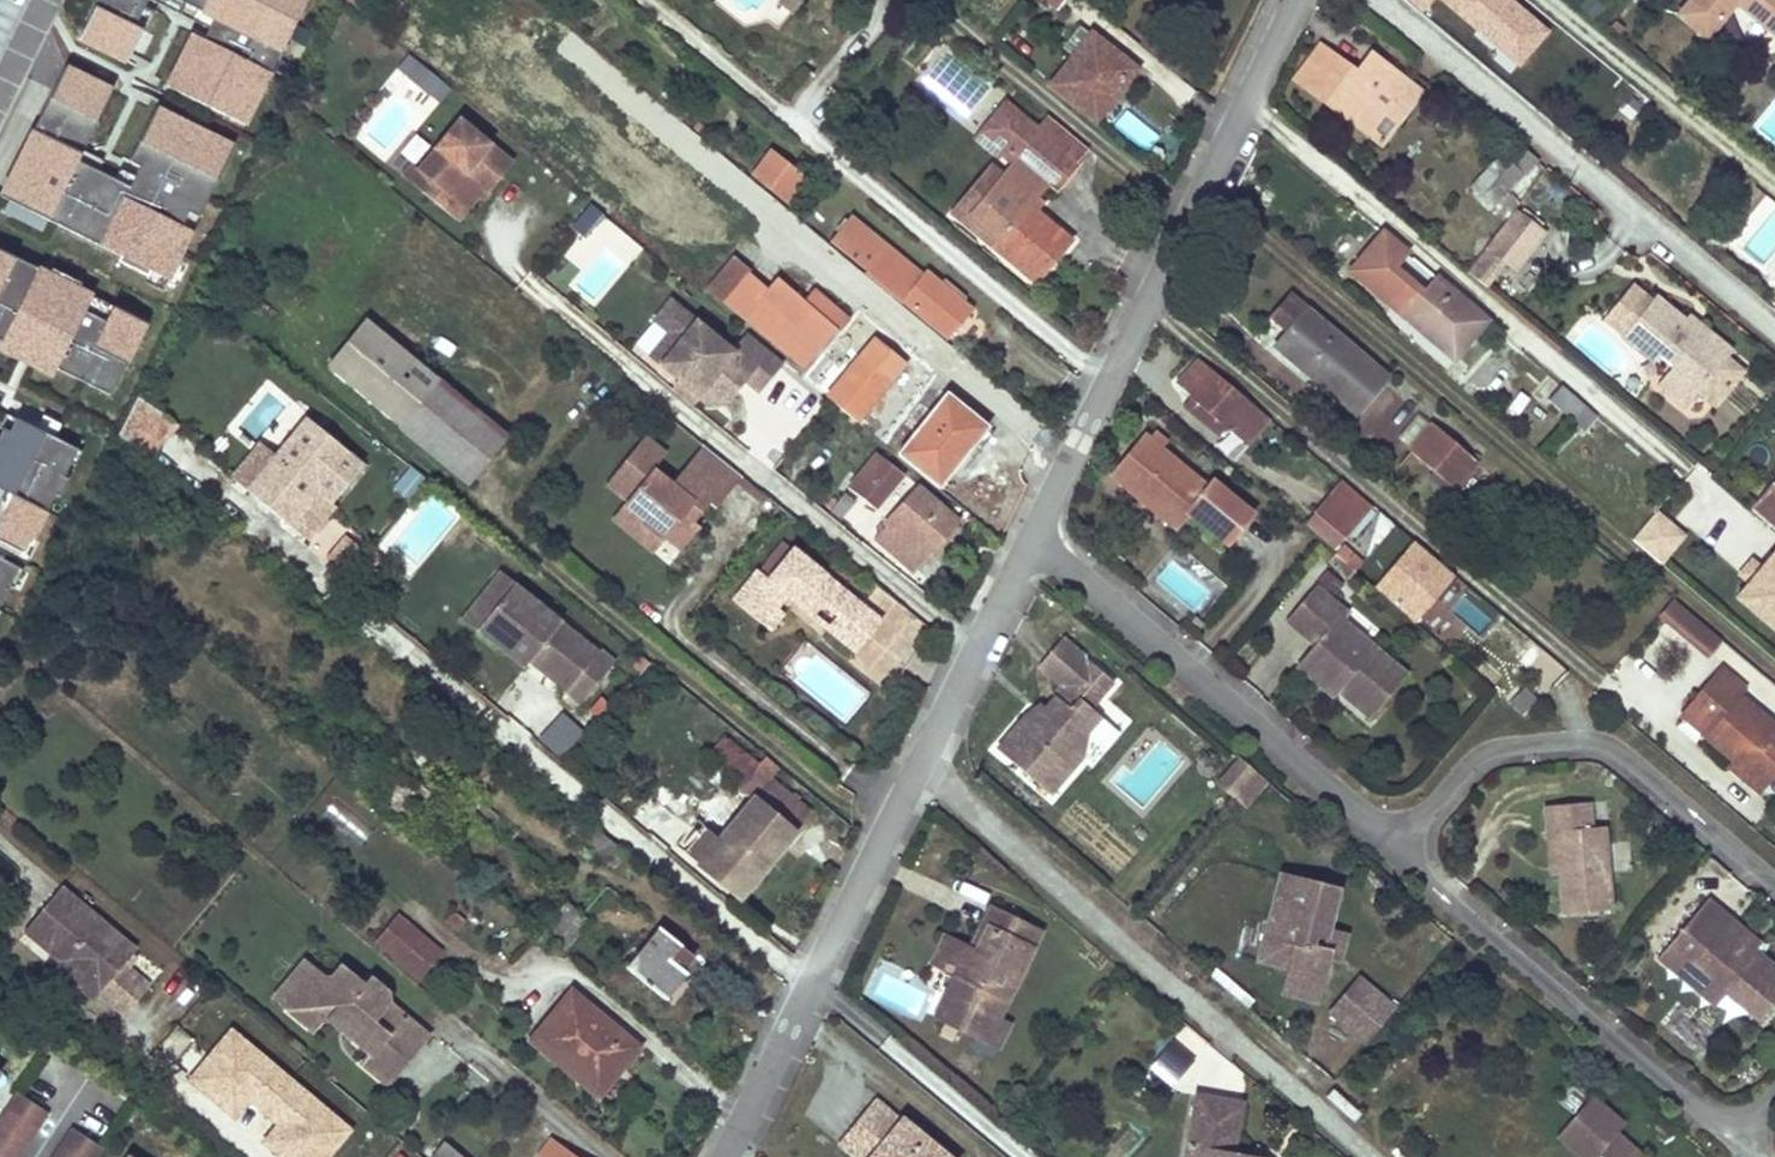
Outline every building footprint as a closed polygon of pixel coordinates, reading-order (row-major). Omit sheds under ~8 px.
[(78,38),(125,61),(141,30),(133,26),(146,0),(96,0),(78,38)] [(212,18),(198,46),(187,40),(167,81),(182,88),(177,99),(240,130),(259,93),(249,88),(256,73),(266,78),(285,40),(275,35),(283,19),(293,24),(305,0),(176,0),(212,18)] [(778,6),(795,16),(804,0),(781,0),(778,6)] [(1066,1),(1068,0),(1044,0),(1057,12),(1066,1)] [(1421,9),(1430,0),(1411,0),(1421,9)] [(1506,66),(1528,41),(1481,0),(1430,0),(1506,66)] [(1677,15),(1704,37),(1735,0),(1689,0),(1677,15)] [(1753,14),(1771,29),(1774,32),(1774,0),(1736,0),(1753,14)] [(1756,47),(1771,29),(1753,14),(1738,33),(1756,47)] [(285,40),(293,24),(283,19),(275,35),(285,40)] [(1113,95),(1110,92),(1123,76),(1114,69),(1122,59),(1091,34),(1080,25),(1063,47),(1073,57),(1051,84),(1095,118),(1113,95)] [(1553,63),(1528,41),(1506,66),(1532,88),(1553,63)] [(1387,103),(1404,81),(1366,52),(1353,70),(1319,45),(1293,78),(1380,143),(1401,114),(1387,103)] [(1110,92),(1113,95),(1134,68),(1122,59),(1114,69),(1123,76),(1110,92)] [(85,185),(88,178),(54,161),(59,152),(69,156),(84,125),(93,129),(109,96),(61,73),(0,195),(0,204),(117,262),(114,267),(144,282),(146,276),(164,285),(188,237),(178,232),(184,218),(195,223),(221,169),(211,164),(220,147),(167,121),(165,124),(160,134),(146,127),(124,170),(135,176),(122,203),(85,185)] [(259,93),(266,78),(256,73),(249,88),(259,93)] [(1401,114),(1418,92),(1404,81),(1387,103),(1401,114)] [(985,129),(1005,105),(994,96),(974,120),(985,129)] [(1013,152),(1010,156),(1016,161),(1000,180),(970,217),(998,240),(993,246),(1014,264),(1035,282),(1069,241),(1027,205),(1045,184),(1055,193),(1078,164),(1005,105),(985,129),(1013,152)] [(160,134),(165,124),(167,121),(155,115),(152,113),(146,127),(160,134)] [(457,117),(415,168),(428,178),(419,189),(454,218),(476,192),(480,196),(510,160),(457,117)] [(1498,153),(1532,180),(1543,165),(1511,139),(1498,153)] [(221,169),(230,152),(220,147),(211,164),(221,169)] [(803,179),(769,151),(750,175),(784,202),(803,179)] [(1532,180),(1498,153),(1468,187),(1504,217),(1512,206),(1532,180)] [(415,168),(410,163),(401,174),(419,189),(428,178),(415,168)] [(988,170),(951,213),(964,223),(993,246),(998,240),(970,217),(1000,180),(988,170)] [(1540,228),(1512,206),(1504,217),(1482,246),(1509,267),(1540,228)] [(9,209),(4,218),(41,237),(46,228),(9,209)] [(188,237),(195,223),(184,218),(178,232),(188,237)] [(864,268),(862,271),(889,293),(909,269),(847,219),(830,240),(864,268)] [(88,301),(75,295),(77,289),(48,274),(45,280),(0,257),(0,346),(1,345),(53,371),(51,374),(89,392),(95,380),(112,389),(142,328),(109,312),(102,327),(81,317),(88,301)] [(1412,257),(1401,269),(1421,288),(1432,277),(1412,257)] [(925,271),(919,278),(909,269),(889,293),(900,303),(902,300),(949,337),(971,309),(925,271)] [(753,277),(731,303),(771,337),(776,331),(810,360),(837,329),(766,270),(757,280),(753,277)] [(1452,359),(1468,340),(1485,322),(1434,278),(1422,292),(1412,304),(1402,315),(1452,359)] [(1411,283),(1401,294),(1412,304),(1422,292),(1411,283)] [(1693,343),(1677,329),(1683,321),(1654,297),(1649,302),(1630,286),(1605,316),(1624,332),(1620,336),(1649,362),(1662,347),(1678,361),(1670,371),(1694,392),(1697,390),(1714,405),(1743,371),(1725,356),(1730,351),(1704,330),(1693,343)] [(1275,346),(1315,380),(1354,414),(1385,377),(1289,295),(1271,317),(1287,331),(1275,346)] [(669,298),(653,318),(669,331),(677,331),(682,334),(659,362),(679,378),(674,384),(693,400),(697,395),(707,403),(724,402),(735,389),(728,383),(737,372),(744,378),(758,389),(782,360),(747,331),(732,349),(669,298)] [(1693,343),(1704,330),(1688,315),(1683,321),(1677,329),(1693,343)] [(467,483),(487,459),(507,435),(370,322),(345,352),(331,369),(467,483)] [(669,331),(650,354),(659,362),(682,334),(677,331),(669,331)] [(856,420),(888,382),(906,362),(876,337),(860,356),(852,351),(847,358),(838,368),(826,384),(832,389),(826,396),(848,414),(856,420)] [(1,345),(0,346),(0,359),(47,382),(51,374),(53,371),(1,345)] [(1179,380),(1192,391),(1189,394),(1227,426),(1247,443),(1269,417),(1199,358),(1179,380)] [(826,359),(814,375),(826,384),(838,368),(826,359)] [(1659,385),(1683,405),(1694,392),(1670,371),(1659,385)] [(728,383),(735,389),(744,378),(737,372),(728,383)] [(1584,432),(1591,425),(1598,417),(1560,385),(1547,401),(1584,432)] [(1183,400),(1221,433),(1227,426),(1189,394),(1183,400)] [(967,450),(970,452),(972,455),(990,432),(946,395),(897,454),(937,486),(967,450)] [(720,422),(730,430),(739,437),(752,423),(733,407),(720,422)] [(360,466),(304,419),(274,455),(245,490),(286,524),(314,489),(330,502),(360,466)] [(51,444),(58,430),(39,421),(32,435),(51,444)] [(1451,487),(1463,474),(1474,460),(1431,423),(1408,450),(1451,487)] [(65,485),(60,483),(68,468),(62,465),(68,452),(51,444),(32,435),(13,425),(7,438),(1,435),(0,436),(0,550),(7,553),(18,559),(25,544),(30,546),(52,500),(56,502),(65,485)] [(644,436),(606,482),(627,499),(624,502),(644,518),(641,522),(662,539),(665,536),(680,549),(699,526),(693,521),(684,513),(699,494),(709,502),(715,507),(741,475),(703,444),(671,483),(653,469),(666,453),(644,436)] [(1144,438),(1111,476),(1174,530),(1188,514),(1220,542),(1243,515),(1211,488),(1207,493),(1144,438)] [(851,486),(859,492),(866,498),(893,465),(877,452),(851,486)] [(874,505),(901,471),(893,465),(866,498),(874,505)] [(1369,503),(1339,477),(1312,509),(1343,535),(1369,503)] [(1769,481),(1748,508),(1753,513),(1774,531),(1774,487),(1769,481)] [(917,483),(886,518),(890,521),(906,536),(897,546),(891,553),(910,570),(926,551),(952,523),(956,518),(917,483)] [(830,511),(834,515),(839,519),(854,501),(845,493),(830,511)] [(684,513),(693,521),(709,502),(699,494),(684,513)] [(644,518),(624,502),(612,517),(653,551),(662,539),(641,522),(644,518)] [(1655,514),(1632,541),(1645,553),(1669,526),(1655,514)] [(890,521),(881,532),(897,546),(906,536),(890,521)] [(952,523),(926,551),(933,557),(958,529),(952,523)] [(1669,526),(1645,553),(1659,565),(1682,538),(1669,526)] [(342,535),(328,557),(343,567),(358,546),(342,535)] [(1457,578),(1415,541),(1376,585),(1418,622),(1457,578)] [(1364,559),(1347,544),(1339,554),(1355,569),(1364,559)] [(855,651),(880,620),(792,548),(767,578),(757,569),(732,600),(760,622),(774,605),(784,593),(811,615),(823,601),(836,613),(825,627),(855,651)] [(1761,566),(1747,582),(1734,597),(1774,632),(1774,549),(1761,566)] [(1747,582),(1761,566),(1751,557),(1737,574),(1747,582)] [(16,574),(0,566),(0,606),(16,574)] [(525,660),(564,691),(597,650),(513,582),(475,629),(503,652),(509,644),(527,658),(525,660)] [(1316,589),(1287,622),(1316,646),(1306,658),(1338,686),(1335,689),(1368,717),(1404,675),(1340,620),(1345,614),(1316,589)] [(1675,600),(1661,616),(1710,658),(1724,641),(1675,600)] [(774,605),(760,622),(767,628),(781,611),(774,605)] [(509,644),(503,652),(520,666),(525,660),(527,658),(509,644)] [(578,702),(611,661),(597,650),(564,691),(578,702)] [(1017,716),(993,746),(1049,794),(1078,759),(1082,734),(1097,717),(1088,709),(1110,683),(1079,657),(1049,693),(1052,695),(1043,706),(1027,724),(1017,716)] [(1335,689),(1338,686),(1306,658),(1298,667),(1331,695),(1335,689)] [(1697,691),(1678,714),(1701,733),(1729,757),(1761,784),(1764,780),(1774,768),(1774,717),(1765,729),(1748,714),(1731,700),(1742,687),(1718,666),(1697,691)] [(1027,724),(1043,706),(1036,701),(1017,716),(1027,724)] [(709,753),(727,767),(744,781),(758,764),(692,710),(683,720),(715,746),(709,753)] [(560,760),(584,735),(561,713),(537,739),(560,760)] [(1722,765),(1754,792),(1761,784),(1729,757),(1722,765)] [(388,758),(364,787),(373,793),(412,825),(436,797),(388,758)] [(1234,798),(1257,772),(1241,758),(1218,784),(1234,798)] [(723,876),(745,894),(811,813),(768,778),(707,853),(693,841),(683,853),(719,882),(723,876)] [(1563,914),(1611,910),(1604,826),(1591,827),(1589,802),(1544,806),(1547,833),(1555,832),(1563,914)] [(1555,832),(1547,833),(1550,874),(1559,874),(1555,832)] [(1337,885),(1278,870),(1256,954),(1285,962),(1282,969),(1319,978),(1325,954),(1327,947),(1321,945),(1326,925),(1337,885)] [(741,899),(745,894),(723,876),(719,882),(741,899)] [(61,887),(24,931),(61,962),(67,954),(104,985),(98,993),(124,1015),(149,985),(123,964),(135,949),(61,887)] [(551,939),(577,909),(564,897),(538,928),(551,939)] [(1705,900),(1656,957),(1669,968),(1680,956),(1726,995),(1757,1022),(1774,1001),(1774,969),(1752,950),(1723,925),(1728,919),(1705,900)] [(1035,930),(989,908),(980,926),(984,928),(973,951),(969,948),(955,942),(943,967),(956,973),(947,992),(948,993),(938,1014),(996,1042),(1007,1021),(995,1015),(1035,930)] [(562,949),(588,918),(577,909),(551,939),(562,949)] [(452,911),(445,920),(456,929),(464,920),(452,911)] [(380,935),(375,941),(418,977),(440,950),(396,915),(380,935)] [(1757,944),(1728,919),(1723,925),(1752,950),(1757,944)] [(1337,957),(1344,930),(1326,925),(1321,945),(1327,947),(1325,954),(1337,957)] [(691,952),(660,926),(652,936),(628,964),(664,995),(686,970),(681,965),(691,952)] [(984,928),(980,926),(969,948),(973,951),(984,928)] [(645,931),(622,958),(628,964),(652,936),(645,931)] [(942,936),(930,961),(943,967),(955,942),(942,936)] [(61,962),(56,968),(92,999),(98,993),(104,985),(67,954),(61,962)] [(1726,995),(1680,956),(1669,968),(1715,1007),(1726,995)] [(301,962),(272,998),(285,1009),(314,973),(301,962)] [(321,979),(314,973),(285,1009),(311,1029),(318,1021),(330,1020),(343,1020),(353,1027),(354,1040),(374,1056),(365,1066),(387,1084),(425,1036),(386,1003),(384,994),(368,981),(363,987),(338,968),(329,978),(321,979)] [(1278,987),(1315,996),(1319,978),(1282,969),(1278,987)] [(1357,973),(1326,1008),(1337,1018),(1368,983),(1357,973)] [(1368,983),(1337,1018),(1361,1039),(1392,1002),(1368,983)] [(549,1057),(554,1050),(594,1084),(616,1059),(621,1064),(637,1046),(570,990),(528,1039),(549,1057)] [(1688,1017),(1677,1024),(1692,1048),(1704,1040),(1688,1017)] [(343,1020),(330,1020),(354,1040),(353,1027),(343,1020)] [(232,1028),(190,1078),(237,1118),(250,1103),(275,1124),(263,1138),(286,1156),(330,1156),(353,1130),(232,1028)] [(1168,1041),(1149,1066),(1172,1085),(1192,1060),(1168,1041)] [(549,1057),(596,1095),(621,1064),(616,1059),(594,1084),(554,1050),(549,1057)] [(20,1087),(0,1117),(0,1136),(19,1148),(47,1105),(20,1087)] [(1192,1092),(1181,1156),(1259,1156),(1257,1155),(1229,1151),(1237,1100),(1192,1092)] [(1628,1145),(1616,1135),(1626,1124),(1595,1097),(1559,1138),(1580,1156),(1596,1156),(1599,1154),(1602,1156),(1642,1156),(1628,1145)] [(856,1156),(865,1156),(879,1140),(899,1118),(878,1100),(840,1143),(856,1156)] [(907,1124),(899,1118),(879,1140),(887,1147),(907,1124)] [(53,1156),(92,1156),(102,1141),(75,1123),(53,1156)] [(929,1144),(907,1124),(887,1147),(879,1140),(865,1156),(945,1156),(929,1144)] [(0,1136),(0,1156),(13,1156),(19,1148),(0,1136)] [(551,1141),(544,1150),(550,1154),(548,1156),(573,1156),(551,1141)] [(444,1143),(432,1156),(462,1156),(444,1143)]
